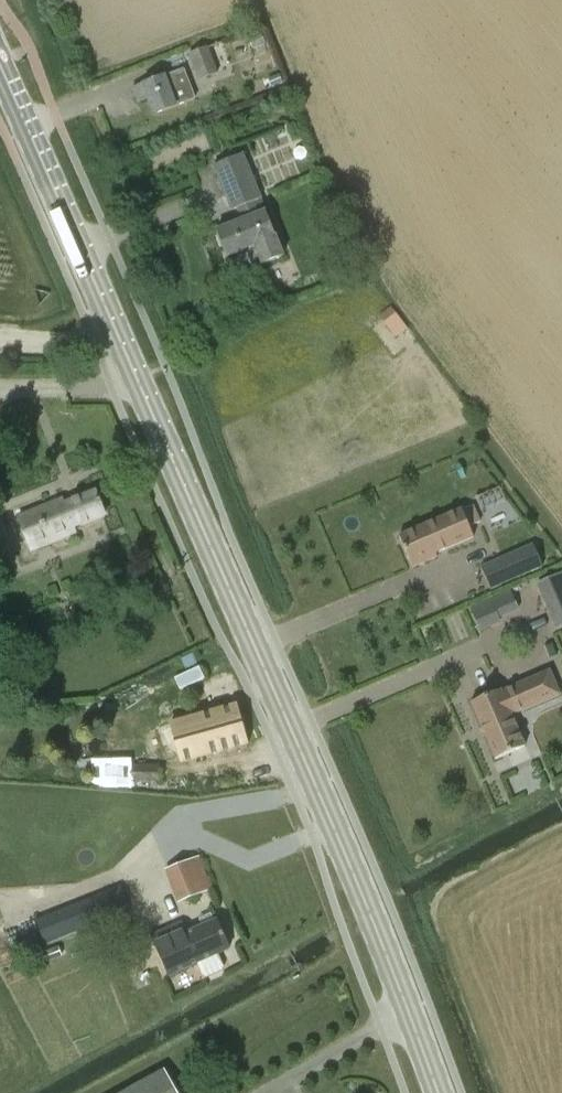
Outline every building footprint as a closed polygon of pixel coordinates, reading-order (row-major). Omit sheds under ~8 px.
[(158,122),(162,132),(180,125),(176,115),(215,100),(203,70),(199,71),(192,53),(171,61),(178,80),(168,84),(165,77),(148,84),(151,90),(145,92),(151,107),(141,111),(146,126),(157,122),(158,122)] [(237,208),(242,221),(216,232),(226,258),(244,250),(252,269),(283,257),(242,156),(215,167),(233,210),(237,208)] [(395,304),(382,314),(399,337),(413,327),(395,304)] [(76,532),(74,527),(105,514),(96,491),(64,505),(62,500),(18,518),(32,551),(76,532)] [(462,509),(399,536),(412,567),(437,556),(436,553),(474,537),(469,526),(480,522),(473,505),(462,510),(462,509)] [(516,552),(482,567),(491,588),(525,573),(516,552)] [(539,584),(557,627),(561,625),(561,574),(539,584)] [(490,600),(471,608),(481,630),(500,622),(498,618),(490,600)] [(560,694),(550,670),(501,691),(501,690),(471,703),(495,759),(525,746),(512,715),(560,694)] [(166,762),(183,757),(244,740),(235,709),(158,732),(166,762)] [(160,794),(160,783),(160,765),(129,765),(129,772),(120,772),(120,791),(129,791),(129,792),(160,794)] [(198,856),(165,870),(179,902),(211,889),(198,856)] [(73,934),(89,927),(131,912),(121,887),(64,909),(73,934)] [(221,965),(216,954),(229,948),(217,921),(187,934),(182,924),(152,938),(169,976),(196,963),(201,974),(205,976),(220,969),(221,965)] [(164,1071),(124,1092),(177,1092),(164,1071)]
